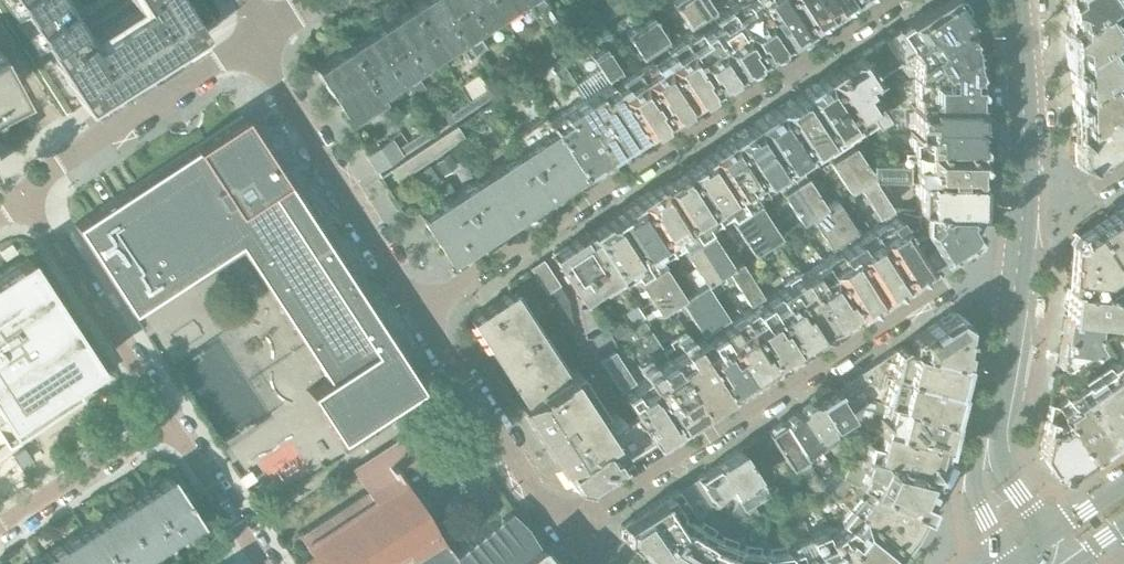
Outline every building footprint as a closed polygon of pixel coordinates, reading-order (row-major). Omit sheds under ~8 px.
[(81,106),(199,31),(179,0),(13,0),(81,106)] [(497,12),(490,0),(421,0),(407,8),(436,52),(497,12)] [(497,12),(515,0),(490,0),(497,12)] [(534,0),(532,0),(527,3),(536,16),(542,13),(534,0)] [(542,13),(545,17),(551,13),(547,8),(542,0),(534,0),(542,13)] [(686,0),(676,0),(672,3),(691,32),(680,39),(711,88),(735,72),(686,0)] [(706,0),(686,0),(735,72),(758,57),(726,9),(716,15),(706,0)] [(753,0),(747,4),(744,0),(736,0),(737,1),(726,9),(758,57),(782,42),(753,0)] [(804,26),(787,0),(753,0),(782,42),(805,27),(804,26)] [(820,0),(787,0),(804,26),(819,17),(828,12),(820,0)] [(828,12),(846,0),(820,0),(828,12)] [(965,20),(961,14),(964,5),(960,0),(943,0),(860,54),(875,79),(965,20)] [(1114,0),(1063,0),(1066,29),(1112,1),(1114,0)] [(1123,31),(1123,12),(1121,14),(1112,1),(1066,29),(1069,63),(1116,34),(1117,35),(1123,31)] [(617,2),(610,7),(611,9),(615,15),(622,10),(617,2)] [(374,92),(436,52),(407,8),(381,25),(380,24),(370,30),(372,32),(346,48),(374,92)] [(605,22),(615,16),(614,15),(610,9),(601,15),(605,22)] [(601,15),(591,22),(596,28),(605,22),(601,15)] [(711,88),(680,39),(669,46),(651,16),(637,25),(655,51),(662,46),(667,53),(659,58),(665,67),(688,103),(711,88)] [(970,44),(966,20),(965,20),(875,79),(869,83),(873,90),(877,97),(910,75),(972,77),(971,58),(970,44)] [(591,22),(582,28),(587,35),(596,28),(591,22)] [(688,103),(665,67),(659,58),(651,63),(647,57),(655,51),(637,25),(625,33),(644,62),(633,70),(664,118),(688,103)] [(577,41),(587,35),(582,28),(573,34),(577,41)] [(1123,65),(1123,56),(1123,55),(1123,54),(1123,47),(1117,35),(1116,34),(1069,63),(1071,98),(1117,69),(1123,65)] [(486,48),(477,35),(471,39),(480,52),(486,48)] [(480,52),(471,39),(465,43),(474,56),(480,52)] [(664,118),(633,70),(622,77),(603,47),(590,56),(607,82),(615,77),(619,83),(611,88),(641,133),(664,118)] [(374,92),(346,48),(314,69),(346,117),(377,96),(374,92)] [(544,62),(554,56),(549,50),(540,56),(544,62)] [(881,114),(867,91),(873,90),(869,83),(875,79),(860,54),(822,79),(855,130),(881,114)] [(532,61),(531,62),(535,69),(544,62),(540,56),(532,61)] [(574,82),(558,59),(550,65),(565,88),(574,82)] [(531,62),(521,68),(525,75),(535,69),(531,62)] [(14,89),(0,63),(0,97),(14,89)] [(516,81),(525,75),(521,68),(512,75),(516,81)] [(1123,100),(1123,80),(1117,69),(1071,98),(1073,132),(1123,100)] [(424,89),(415,75),(409,79),(418,93),(424,89)] [(974,104),(973,78),(973,77),(972,77),(910,75),(877,97),(884,107),(911,106),(974,104)] [(418,93),(409,79),(404,83),(413,96),(418,93)] [(847,136),(855,130),(822,79),(799,94),(800,94),(859,185),(870,179),(870,178),(847,136)] [(589,134),(605,156),(616,149),(626,143),(626,142),(640,133),(640,134),(641,133),(611,88),(609,84),(585,99),(602,125),(589,134)] [(482,103),(492,97),(488,90),(478,96),(482,103)] [(859,185),(800,94),(776,109),(775,109),(809,160),(821,153),(848,192),(857,186),(859,185)] [(478,96),(468,103),(473,109),(482,103),(478,96)] [(602,125),(585,99),(548,122),(580,172),(594,163),(595,163),(605,157),(605,156),(589,134),(602,125)] [(1123,140),(1123,100),(1073,132),(1073,160),(1083,166),(1123,140)] [(468,103),(459,109),(463,115),(473,109),(468,103)] [(392,118),(383,104),(377,108),(386,122),(392,118)] [(976,152),(975,126),(974,104),(911,106),(910,114),(907,114),(909,152),(912,152),(975,152),(976,152)] [(448,109),(441,114),(448,124),(448,125),(454,121),(449,115),(451,114),(448,109)] [(454,121),(463,115),(459,109),(451,114),(449,115),(454,121)] [(799,166),(809,160),(775,109),(751,125),(785,175),(793,170),(799,179),(791,185),(810,215),(824,206),(799,166)] [(580,172),(548,122),(544,116),(511,138),(521,154),(521,153),(547,194),(580,172)] [(418,386),(242,117),(74,226),(131,313),(237,243),(325,379),(306,392),(337,439),(418,386)] [(801,221),(806,218),(808,216),(810,215),(791,185),(784,189),(778,180),(785,175),(751,125),(729,140),(761,190),(773,182),(801,221)] [(457,126),(451,130),(458,141),(464,138),(457,126)] [(420,143),(429,137),(425,130),(416,136),(420,143)] [(451,130),(445,134),(453,145),(458,141),(451,130)] [(445,134),(440,137),(447,149),(453,145),(445,134)] [(416,136),(406,143),(410,149),(420,143),(416,136)] [(440,137),(434,141),(442,152),(447,149),(440,137)] [(751,197),(761,190),(729,140),(705,155),(738,205),(747,200),(751,206),(742,212),(763,245),(768,242),(772,239),(776,236),(778,235),(751,197)] [(392,141),(366,156),(376,172),(401,156),(400,156),(396,149),(392,141)] [(434,141),(429,145),(436,156),(442,152),(434,141)] [(406,143),(396,149),(400,156),(410,149),(406,143)] [(429,145),(423,148),(430,160),(436,156),(429,145)] [(423,148),(417,152),(425,163),(430,160),(423,148)] [(417,152),(412,156),(419,167),(425,163),(417,152)] [(975,170),(975,152),(912,152),(913,165),(870,163),(870,168),(870,178),(870,179),(916,180),(975,181),(974,170),(975,170)] [(547,194),(521,153),(521,154),(489,174),(515,215),(547,194)] [(456,168),(448,155),(435,164),(443,176),(456,168)] [(738,205),(705,155),(681,171),(714,222),(724,215),(751,253),(763,245),(742,212),(735,216),(731,210),(738,205)] [(412,156),(406,159),(413,171),(419,167),(412,156)] [(406,159),(400,163),(408,174),(413,171),(406,159)] [(400,163),(395,167),(402,178),(408,174),(400,163)] [(438,181),(428,166),(416,175),(426,189),(438,181)] [(395,167),(389,170),(397,182),(402,178),(395,167)] [(705,228),(714,222),(681,171),(658,186),(690,236),(700,230),(704,236),(694,243),(715,276),(731,265),(738,261),(739,261),(741,260),(741,259),(738,254),(728,260),(705,228)] [(515,215),(489,174),(455,196),(481,237),(515,215)] [(918,250),(891,209),(870,179),(859,185),(857,186),(881,222),(870,230),(902,281),(902,282),(927,267),(926,266),(918,250)] [(974,210),(975,181),(916,180),(915,208),(973,210),(974,210)] [(690,236),(658,186),(635,201),(634,202),(668,251),(679,244),(693,266),(682,273),(690,286),(693,290),(715,276),(694,243),(687,247),(683,241),(690,236)] [(836,189),(831,192),(835,199),(840,195),(836,189)] [(481,237),(455,196),(420,218),(447,259),(481,237)] [(902,281),(870,230),(859,237),(834,199),(824,206),(878,297),(888,292),(887,291),(902,281)] [(657,258),(668,251),(634,202),(621,211),(620,210),(612,215),(644,266),(648,272),(665,298),(670,305),(678,300),(693,290),(690,286),(680,293),(657,258)] [(1112,211),(1123,229),(1123,203),(1112,211)] [(810,215),(808,216),(834,254),(821,263),(854,313),(869,303),(878,297),(824,206),(810,215)] [(967,240),(973,230),(973,210),(915,208),(919,209),(919,228),(927,241),(918,250),(926,266),(967,240)] [(1112,211),(1088,226),(1088,227),(1123,282),(1123,229),(1112,211)] [(644,266),(612,215),(602,222),(588,232),(619,281),(629,274),(654,309),(643,316),(646,320),(657,313),(670,305),(665,298),(648,272),(641,277),(636,272),(644,266)] [(801,221),(797,224),(801,230),(806,227),(804,225),(809,222),(806,218),(801,221)] [(1088,227),(1077,234),(1076,234),(1070,244),(1070,245),(1067,289),(1123,297),(1123,282),(1088,227)] [(619,281),(588,232),(587,232),(587,233),(579,238),(579,237),(551,255),(576,294),(579,304),(617,280),(619,281)] [(776,236),(772,239),(778,247),(782,244),(776,236)] [(772,239),(768,242),(774,249),(778,247),(772,239)] [(103,377),(25,258),(0,274),(0,436),(7,447),(29,433),(26,428),(66,401),(103,377)] [(766,301),(739,261),(738,261),(731,265),(715,276),(719,284),(730,278),(750,309),(739,315),(772,366),(783,358),(784,353),(793,347),(798,349),(766,301)] [(542,262),(530,269),(546,293),(548,292),(557,286),(542,262)] [(854,313),(821,263),(802,276),(799,271),(781,283),(784,289),(766,301),(798,349),(807,343),(808,338),(816,332),(817,333),(821,334),(829,329),(828,329),(829,325),(829,324),(838,319),(842,320),(843,320),(854,313)] [(772,366),(739,315),(729,322),(711,294),(721,287),(719,284),(715,276),(693,290),(746,378),(754,373),(759,373),(760,374),(772,366)] [(557,286),(548,292),(551,298),(561,291),(557,286)] [(1067,289),(1064,310),(1065,310),(1064,317),(1098,323),(1123,325),(1123,297),(1067,289)] [(746,378),(693,290),(678,300),(703,340),(693,346),(725,396),(736,388),(737,383),(746,378)] [(561,291),(551,298),(555,303),(567,301),(561,291)] [(563,373),(511,292),(510,292),(508,294),(469,319),(521,401),(563,373)] [(567,301),(555,303),(557,312),(569,310),(567,301)] [(636,305),(624,313),(632,326),(644,318),(643,316),(636,305)] [(591,307),(580,309),(582,321),(589,318),(596,315),(591,307)] [(569,310),(557,312),(558,319),(570,317),(569,310)] [(960,338),(961,333),(963,324),(963,325),(964,323),(963,323),(963,321),(962,321),(961,317),(958,315),(955,314),(953,315),(952,314),(950,315),(950,314),(940,321),(940,322),(920,334),(919,334),(910,340),(908,349),(908,351),(957,361),(959,348),(960,349),(960,347),(959,347),(960,338)] [(596,315),(589,318),(592,328),(601,322),(596,315)] [(570,317),(558,319),(559,326),(571,324),(570,317)] [(1098,323),(1064,317),(1056,363),(1060,366),(1062,367),(1065,367),(1067,367),(1069,366),(1071,364),(1071,361),(1074,362),(1097,346),(1094,342),(1095,341),(1098,323)] [(589,318),(582,321),(584,333),(592,328),(589,318)] [(617,337),(619,336),(624,332),(616,320),(604,328),(604,327),(589,337),(597,351),(607,344),(617,337)] [(700,411),(665,358),(654,341),(655,341),(642,321),(624,332),(619,336),(665,408),(677,427),(700,411)] [(571,324),(559,326),(561,335),(573,333),(571,324)] [(725,396),(693,346),(686,335),(674,342),(679,350),(665,358),(700,411),(725,396)] [(665,408),(619,336),(617,337),(607,344),(610,349),(597,358),(617,388),(620,394),(635,417),(651,443),(652,443),(677,427),(665,408)] [(889,374),(952,389),(958,361),(957,361),(908,351),(908,349),(901,347),(900,346),(893,351),(889,374)] [(879,386),(882,373),(888,374),(881,401),(883,401),(889,374),(893,351),(860,372),(866,383),(879,386)] [(1117,362),(1108,369),(1109,370),(1096,379),(1123,423),(1123,373),(1117,362)] [(610,433),(595,412),(599,408),(572,367),(563,373),(521,401),(516,404),(558,468),(559,467),(610,433)] [(862,396),(865,383),(866,383),(860,372),(832,390),(848,415),(854,424),(869,427),(875,400),(862,396)] [(952,389),(889,374),(883,401),(945,417),(952,389)] [(1096,379),(1085,385),(1084,383),(1073,391),(1098,430),(1105,426),(1113,439),(1123,431),(1123,423),(1096,379)] [(848,415),(832,390),(815,401),(831,425),(848,415)] [(1106,443),(1098,430),(1073,391),(1061,398),(1063,400),(1054,406),(1060,417),(1058,417),(1083,459),(1085,458),(1090,457),(1097,452),(1100,447),(1106,443)] [(946,417),(945,417),(883,401),(881,401),(875,400),(869,427),(879,429),(939,446),(946,417)] [(831,425),(815,401),(796,413),(814,440),(833,429),(831,425)] [(1083,459),(1058,417),(1057,418),(1049,404),(1039,453),(1049,468),(1063,473),(1083,459)] [(814,440),(796,413),(783,422),(800,449),(805,457),(818,448),(814,440)] [(626,459),(651,443),(635,417),(611,434),(610,433),(559,467),(570,484),(570,485),(582,488),(582,487),(626,459)] [(766,432),(739,449),(762,485),(766,492),(790,477),(793,481),(813,468),(805,457),(800,449),(783,422),(782,422),(768,431),(766,432)] [(1113,439),(1105,426),(1098,430),(1106,443),(1113,439)] [(932,474),(939,446),(879,429),(875,445),(867,443),(864,456),(931,474),(932,474)] [(294,563),(399,563),(407,559),(411,563),(515,563),(536,545),(524,527),(522,524),(511,514),(509,512),(502,517),(502,518),(497,520),(494,524),(493,525),(489,527),(486,531),(485,532),(480,534),(477,538),(476,539),(472,541),(469,545),(468,545),(464,548),(461,551),(454,557),(446,547),(442,541),(440,538),(429,522),(424,514),(412,496),(412,495),(397,473),(397,472),(406,466),(393,445),(352,471),(364,490),(296,534),(309,554),(298,561),(294,563)] [(31,460),(23,449),(12,457),(19,468),(31,460)] [(762,485),(739,449),(695,478),(712,502),(715,500),(727,513),(736,501),(747,515),(760,515),(751,504),(765,495),(772,512),(779,512),(766,492),(762,485)] [(923,485),(926,484),(927,484),(931,474),(864,456),(858,467),(865,472),(859,486),(867,490),(918,513),(924,501),(924,500),(920,492),(923,485)] [(255,480),(250,472),(241,478),(239,480),(244,487),(246,486),(255,480)] [(177,533),(195,521),(198,525),(200,524),(168,476),(115,510),(143,555),(162,543),(165,547),(168,544),(166,540),(173,535),(176,539),(180,537),(177,533)] [(712,502),(695,478),(677,490),(690,511),(696,518),(707,506),(712,502)] [(684,516),(690,511),(677,490),(641,512),(668,540),(688,522),(684,516)] [(919,514),(918,513),(867,490),(862,498),(857,495),(848,507),(896,548),(909,532),(909,529),(912,524),(914,521),(919,514)] [(848,507),(839,518),(843,524),(835,530),(859,563),(882,563),(884,562),(884,563),(896,548),(848,507)] [(143,555),(115,510),(62,544),(75,563),(129,563),(143,555)] [(668,540),(641,512),(621,525),(620,537),(639,554),(640,553),(647,560),(649,559),(665,542),(668,540)] [(712,538),(714,535),(689,521),(688,522),(668,540),(665,542),(649,559),(657,563),(693,563),(712,538)] [(835,530),(831,525),(824,531),(809,537),(820,563),(859,563),(835,530)] [(809,537),(808,536),(792,543),(792,545),(785,548),(785,550),(787,563),(820,563),(809,537)] [(736,549),(712,538),(693,563),(730,563),(736,549)] [(62,544),(32,563),(75,563),(62,544)] [(515,563),(554,563),(554,562),(554,561),(555,561),(548,554),(542,554),(536,545),(515,563)] [(760,556),(760,553),(736,549),(730,563),(759,563),(760,556)] [(785,550),(760,556),(759,563),(787,563),(785,550)]
